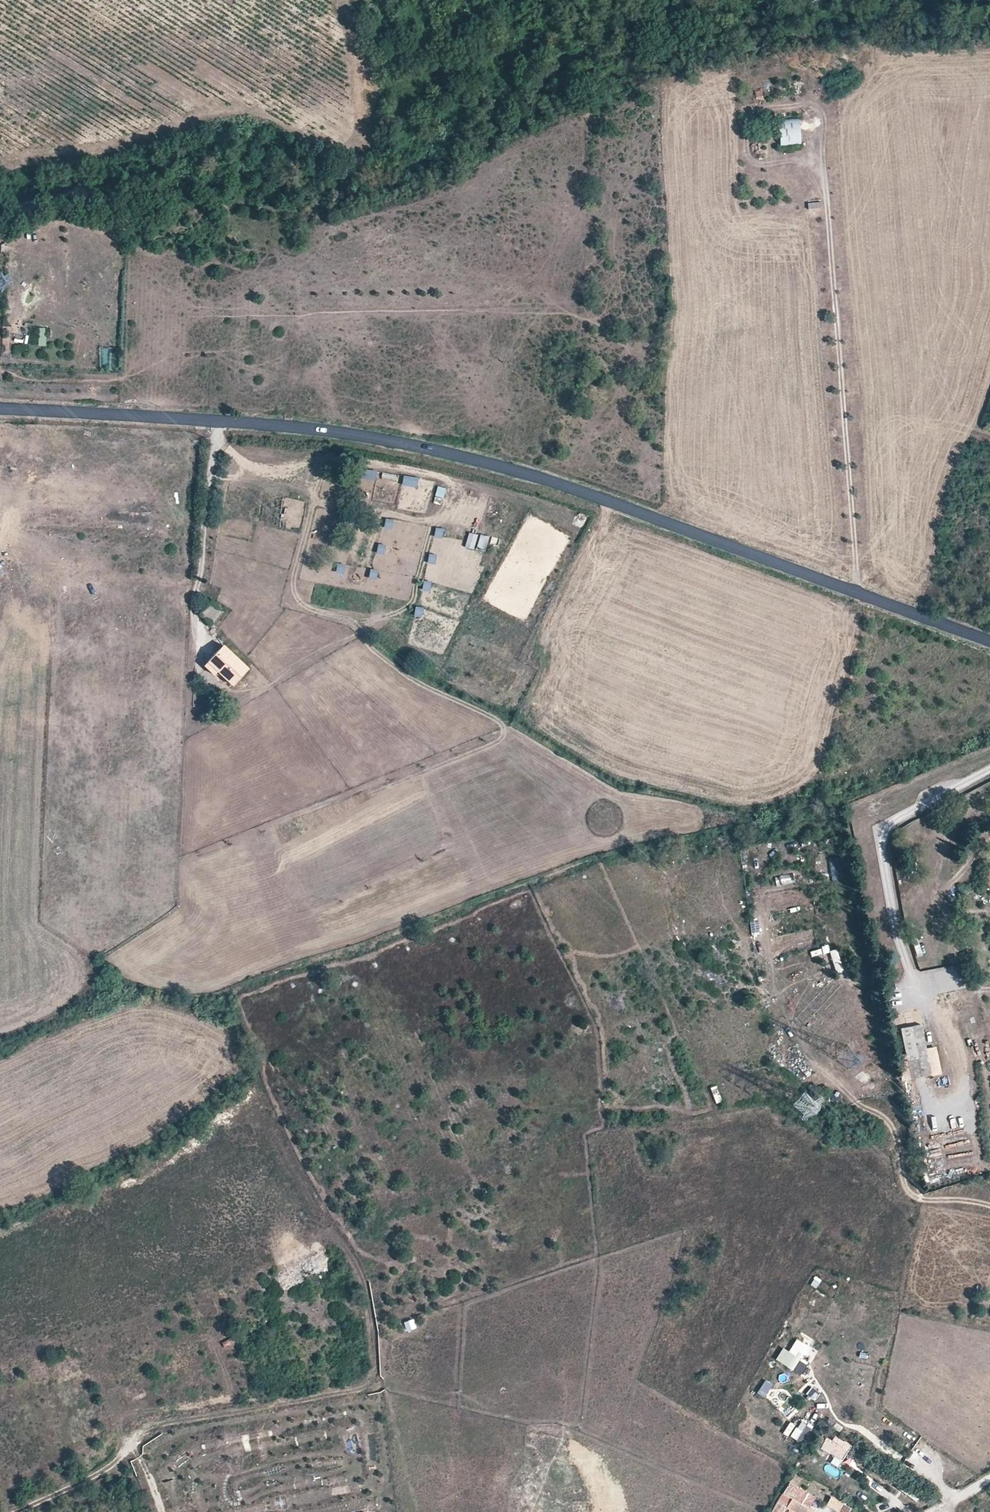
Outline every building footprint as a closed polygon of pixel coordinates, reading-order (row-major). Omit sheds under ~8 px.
[(781,122),(782,146),(801,145),(800,121),(781,122)] [(363,479),(375,481),(377,472),(365,470),(363,479)] [(404,476),(402,486),(416,488),(418,479),(404,476)] [(435,497),(443,499),(446,489),(438,486),(435,497)] [(147,524),(146,509),(132,509),(132,525),(147,524)] [(392,530),(394,520),(385,519),(383,529),(392,530)] [(443,539),(444,530),(435,529),(434,538),(443,539)] [(485,553),(489,538),(469,532),(465,548),(485,553)] [(384,555),(386,546),(379,544),(376,553),(384,555)] [(429,554),(427,564),(435,566),(437,556),(429,554)] [(337,564),(336,573),(344,574),(345,565),(337,564)] [(375,581),(378,570),(371,569),(368,579),(375,581)] [(423,581),(421,592),(430,593),(431,582),(423,581)] [(414,617),(424,618),(425,609),(415,608),(414,617)] [(236,682),(249,668),(224,644),(207,662),(218,672),(223,677),(226,673),(236,682)] [(218,672),(207,662),(203,666),(214,676),(218,672)] [(236,682),(226,673),(223,677),(232,686),(236,682)] [(989,866),(981,885),(989,888),(989,866)] [(749,922),(752,934),(761,932),(757,919),(749,922)] [(901,1028),(911,1079),(932,1075),(922,1024),(901,1028)] [(787,1058),(783,1065),(801,1077),(806,1070),(787,1058)] [(807,1365),(802,1362),(810,1347),(796,1339),(789,1352),(782,1349),(775,1362),(801,1376),(807,1365)] [(758,1394),(766,1398),(773,1384),(764,1380),(758,1394)] [(810,1389),(806,1397),(814,1401),(818,1393),(810,1389)] [(786,1405),(784,1413),(793,1414),(795,1407),(786,1405)] [(799,1422),(790,1438),(803,1445),(812,1429),(799,1422)] [(789,1438),(795,1426),(789,1423),(783,1435),(789,1438)] [(349,1447),(360,1444),(358,1437),(347,1440),(349,1447)] [(842,1461),(848,1451),(828,1438),(822,1447),(842,1461)] [(824,1470),(837,1478),(841,1471),(828,1463),(824,1470)] [(814,1502),(789,1487),(785,1494),(783,1493),(778,1501),(786,1506),(787,1505),(799,1511),(815,1511),(810,1509),(814,1502)] [(852,1509),(831,1498),(826,1506),(837,1511),(850,1511),(852,1509)]
